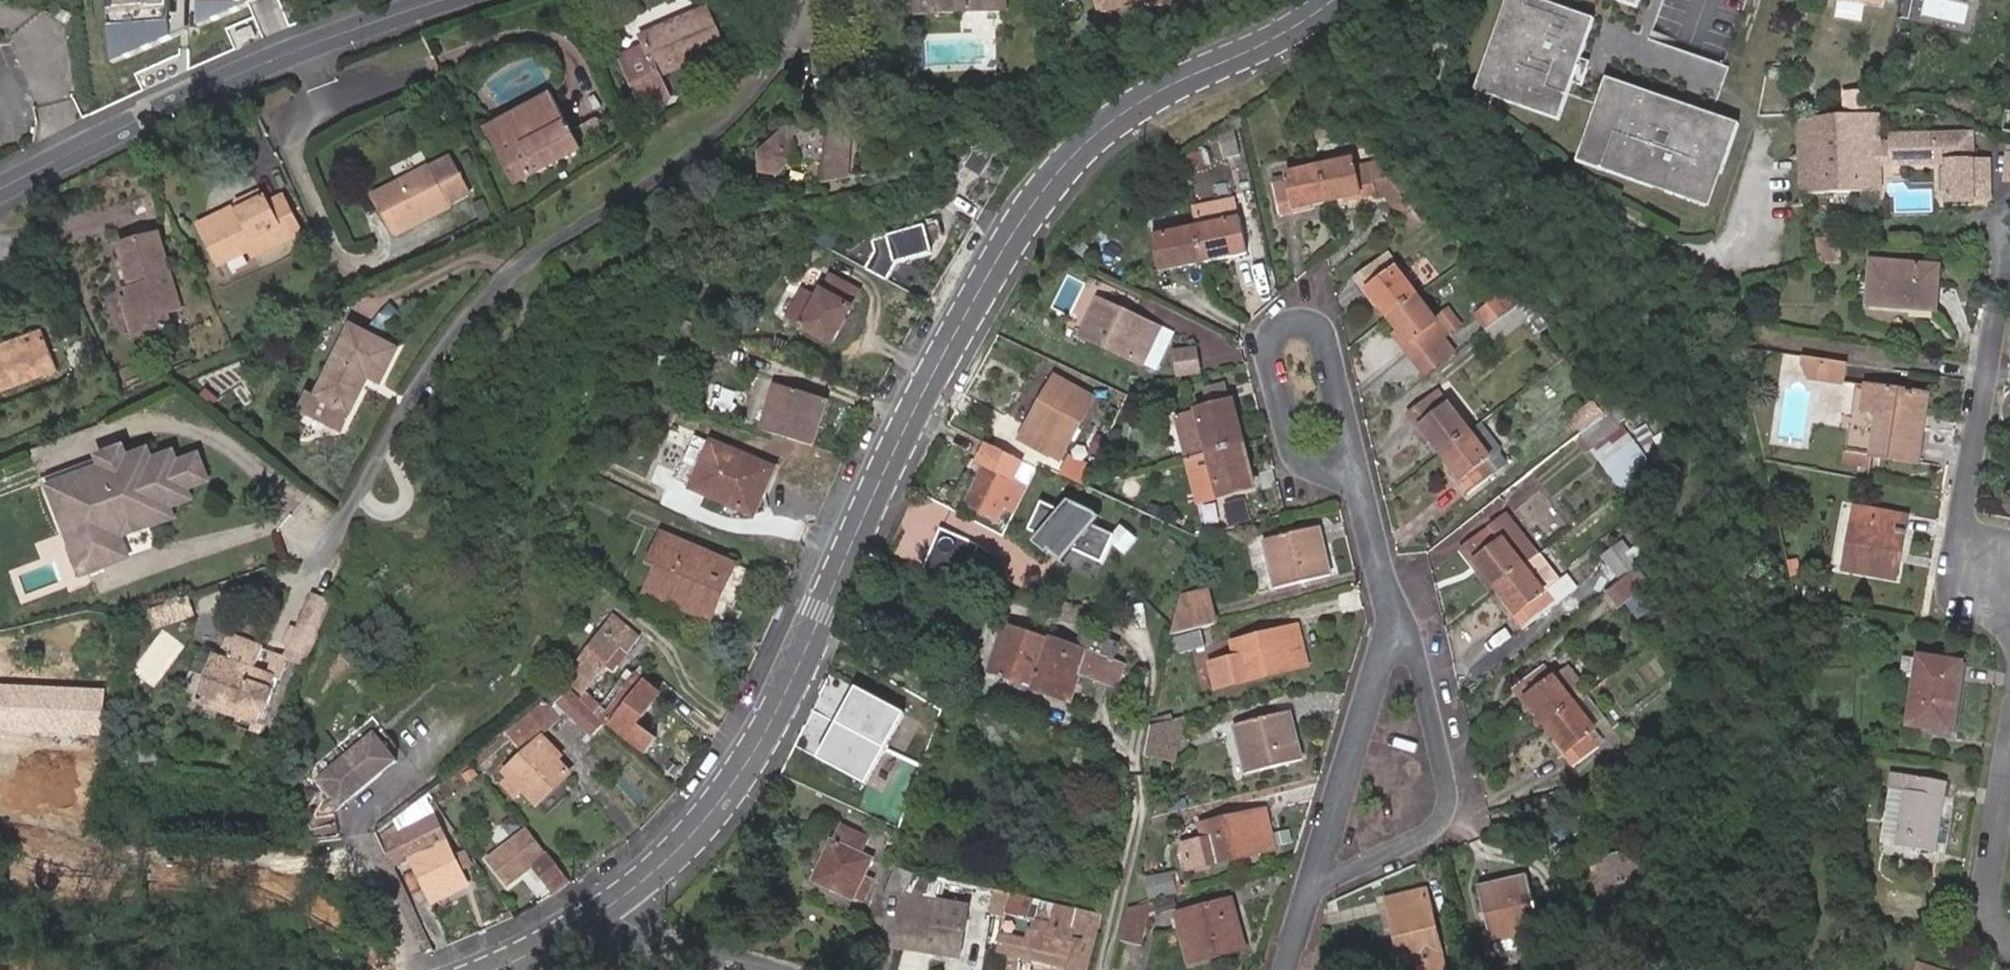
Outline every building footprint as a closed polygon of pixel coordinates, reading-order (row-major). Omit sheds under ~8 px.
[(112,65),(262,0),(106,0),(112,65)] [(921,14),(1009,12),(1009,0),(920,0),(921,14)] [(1100,11),(1151,3),(1152,6),(1184,0),(1098,0),(1100,11)] [(1571,11),(1541,0),(1511,0),(1480,92),(1563,120),(1573,92),(1601,102),(1581,161),(1708,205),(1719,171),(1725,173),(1742,124),(1715,114),(1732,67),(1653,38),(1666,0),(1575,0),(1571,11)] [(1967,0),(1920,0),(1919,20),(1965,24),(1967,0)] [(623,62),(644,112),(670,102),(660,78),(724,52),(708,14),(644,43),(647,51),(623,62)] [(553,93),(484,128),(515,186),(583,151),(553,93)] [(1880,117),(1825,120),(1827,156),(1802,158),(1804,198),(1884,194),(1882,167),(1896,167),(1895,160),(1894,140),(1881,141),(1880,117)] [(1827,156),(1825,120),(1800,121),(1802,158),(1827,156)] [(1774,211),(1804,210),(1804,198),(1802,158),(1800,121),(1770,122),(1774,211)] [(1972,130),(1953,131),(1954,144),(1973,143),(1972,130)] [(847,181),(847,132),(782,131),(754,157),(775,179),(791,164),(822,165),(822,185),(847,181)] [(1234,131),(1216,134),(1220,158),(1238,155),(1234,131)] [(1894,133),(1894,140),(1895,160),(1943,159),(1943,166),(1944,203),(1962,203),(1983,203),(1983,182),(1990,182),(1989,158),(1973,158),(1973,143),(1954,144),(1953,131),(1894,133)] [(1182,155),(1185,170),(1203,166),(1200,151),(1182,155)] [(1346,152),(1314,160),(1323,196),(1357,188),(1358,192),(1373,189),(1365,158),(1348,162),(1346,152)] [(1377,190),(1385,201),(1397,192),(1391,186),(1400,178),(1389,172),(1383,156),(1365,158),(1373,189),(1377,190)] [(1323,196),(1314,160),(1281,169),(1283,178),(1264,182),(1272,214),(1290,210),(1289,205),(1323,196)] [(373,201),(393,238),(450,209),(449,208),(471,197),(453,162),(431,173),(430,172),(373,201)] [(1416,198),(1401,178),(1400,178),(1391,186),(1397,192),(1385,201),(1396,215),(1416,198)] [(234,206),(238,212),(263,201),(260,193),(234,206)] [(263,201),(238,212),(240,216),(236,218),(231,209),(201,225),(221,266),(251,251),(254,258),(299,235),(281,198),(266,206),(263,201)] [(1416,198),(1396,215),(1407,229),(1428,212),(1416,198)] [(1191,225),(1196,260),(1242,252),(1236,218),(1234,218),(1232,200),(1192,206),(1195,224),(1191,225)] [(1157,269),(1196,260),(1191,225),(1149,236),(1157,269)] [(934,226),(870,240),(877,272),(941,257),(934,226)] [(1864,226),(1855,226),(1857,241),(1867,240),(1864,226)] [(178,308),(158,236),(120,246),(135,298),(127,300),(136,336),(164,329),(160,313),(178,308)] [(1841,241),(1819,239),(1820,261),(1841,262),(1841,241)] [(1385,312),(1412,290),(1389,260),(1391,259),(1383,249),(1350,275),(1358,286),(1362,283),(1385,312)] [(1867,260),(1866,272),(1902,268),(1902,263),(1867,260)] [(1902,268),(1866,272),(1864,304),(1905,307),(1906,300),(1929,303),(1930,265),(1902,263),(1902,268)] [(820,295),(803,329),(831,343),(859,292),(830,277),(820,295)] [(820,295),(807,288),(790,322),(803,329),(820,295)] [(1432,316),(1412,290),(1385,312),(1405,337),(1401,342),(1410,353),(1434,334),(1424,322),(1432,316)] [(1156,341),(1161,331),(1092,297),(1076,328),(1158,369),(1169,347),(1156,341)] [(1474,329),(1498,311),(1487,299),(1465,317),(1474,329)] [(1906,300),(1905,307),(1928,309),(1929,303),(1906,300)] [(1514,319),(1504,306),(1498,311),(1474,329),(1471,331),(1481,345),(1514,319)] [(42,329),(6,343),(9,351),(45,337),(42,329)] [(1174,338),(1161,331),(1156,341),(1169,347),(1174,338)] [(305,398),(298,410),(326,428),(338,421),(341,417),(343,418),(364,384),(376,391),(396,358),(354,332),(314,399),(305,398)] [(1434,334),(1410,353),(1423,369),(1447,350),(1434,334)] [(6,343),(0,346),(0,390),(57,369),(45,337),(9,351),(6,343)] [(1199,346),(1172,350),(1176,378),(1202,374),(1199,346)] [(1834,361),(1802,356),(1800,366),(1809,381),(1830,384),(1834,361)] [(1848,363),(1834,361),(1830,384),(1844,386),(1848,363)] [(1056,379),(1021,441),(1048,456),(1064,428),(1075,435),(1094,401),(1056,379)] [(1865,457),(1914,465),(1924,395),(1862,384),(1858,408),(1872,411),(1865,457)] [(776,385),(762,434),(812,449),(827,401),(776,385)] [(1432,387),(1426,392),(1436,405),(1442,400),(1432,387)] [(1437,448),(1464,427),(1442,400),(1436,405),(1426,392),(1403,412),(1413,426),(1417,422),(1437,448)] [(1594,416),(1583,404),(1555,426),(1565,439),(1594,416)] [(1199,454),(1235,443),(1226,405),(1170,420),(1180,460),(1199,454)] [(1494,444),(1475,419),(1464,427),(1483,451),(1494,444)] [(1638,472),(1617,446),(1596,419),(1565,443),(1586,470),(1607,497),(1638,472)] [(1483,451),(1464,427),(1437,448),(1456,472),(1452,475),(1462,487),(1487,468),(1477,456),(1483,451)] [(761,471),(694,441),(674,483),(750,519),(759,500),(762,502),(777,468),(764,463),(761,471)] [(1023,458),(988,442),(980,459),(990,464),(968,506),(993,519),(1001,502),(1015,510),(1026,487),(1013,480),(1023,458)] [(1247,493),(1235,443),(1199,454),(1210,501),(1247,493)] [(123,449),(101,457),(105,467),(63,484),(79,526),(68,530),(85,573),(102,566),(93,545),(120,535),(116,524),(146,513),(150,523),(172,515),(168,505),(189,497),(185,486),(206,478),(198,456),(177,464),(173,454),(152,462),(131,469),(127,459),(123,449)] [(148,451),(127,459),(131,469),(152,462),(148,451)] [(1210,501),(1199,454),(1180,460),(1190,506),(1210,501)] [(101,457),(43,479),(63,531),(68,530),(79,526),(63,484),(105,467),(101,457)] [(1087,488),(1094,474),(1069,463),(1062,477),(1087,488)] [(1062,516),(1042,506),(1029,534),(1057,547),(1049,555),(1059,563),(1069,552),(1102,567),(1112,550),(1121,559),(1135,546),(1122,533),(1115,540),(1075,522),(1085,509),(1071,503),(1062,516)] [(1841,571),(1893,580),(1896,562),(1889,561),(1893,535),(1900,536),(1903,517),(1851,508),(1841,571)] [(146,513),(116,524),(120,535),(150,523),(146,513)] [(1498,543),(1510,533),(1501,521),(1489,530),(1498,543)] [(930,530),(919,579),(952,586),(962,537),(930,530)] [(1519,565),(1530,557),(1510,533),(1498,543),(1489,530),(1459,554),(1469,568),(1474,565),(1491,588),(1519,565)] [(1306,531),(1253,545),(1266,594),(1319,580),(1306,531)] [(120,535),(93,545),(102,566),(127,556),(120,535)] [(698,550),(662,535),(648,568),(657,571),(646,596),(711,623),(719,602),(736,609),(751,574),(724,563),(727,557),(700,544),(698,550)] [(1896,562),(1900,536),(1893,535),(1889,561),(1896,562)] [(1629,564),(1633,561),(1616,541),(1593,559),(1610,580),(1629,564)] [(1799,559),(1789,561),(1791,576),(1801,575),(1799,559)] [(1641,578),(1629,564),(1610,580),(1601,587),(1613,601),(1641,578)] [(1538,589),(1519,565),(1491,588),(1509,612),(1504,615),(1517,631),(1542,610),(1530,595),(1538,589)] [(153,607),(160,628),(199,614),(191,594),(153,607)] [(1169,639),(1209,627),(1200,594),(1178,599),(1169,639)] [(303,664),(329,602),(314,596),(287,657),(303,664)] [(613,615),(565,676),(581,693),(591,682),(592,683),(606,666),(615,673),(628,656),(625,654),(638,636),(613,615)] [(1665,643),(1676,634),(1670,621),(1656,632),(1665,643)] [(1120,645),(1084,633),(1078,651),(1004,625),(987,677),(1071,705),(1081,677),(1096,682),(1103,664),(1113,667),(1120,645)] [(1199,633),(1173,641),(1178,656),(1204,650),(1199,633)] [(1284,634),(1225,650),(1228,664),(1197,672),(1203,694),(1293,671),(1284,634)] [(228,661),(215,656),(198,702),(261,725),(265,715),(268,716),(278,692),(274,690),(278,679),(281,680),(288,662),(283,660),(276,678),(266,675),(274,653),(231,636),(225,649),(231,652),(228,661)] [(1965,665),(1918,658),(1917,660),(1902,658),(1899,679),(1915,681),(1908,729),(1949,735),(1957,684),(1962,685),(1965,665)] [(1537,729),(1566,706),(1539,671),(1504,698),(1518,715),(1523,710),(1537,729)] [(637,675),(604,719),(646,749),(654,737),(637,725),(661,693),(637,675)] [(0,685),(0,733),(103,739),(106,691),(0,685)] [(533,739),(558,717),(549,706),(555,702),(566,690),(561,687),(544,700),(519,721),(480,757),(484,762),(523,726),(533,739)] [(906,714),(857,688),(819,762),(868,787),(906,714)] [(602,723),(566,690),(555,702),(592,735),(602,723)] [(1589,734),(1566,706),(1537,729),(1560,758),(1555,762),(1567,776),(1592,756),(1580,741),(1589,734)] [(1281,718),(1225,732),(1237,777),(1293,763),(1281,718)] [(375,722),(318,767),(345,801),(402,756),(392,744),(379,728),(375,722)] [(387,722),(379,728),(392,744),(400,739),(387,722)] [(1164,764),(1175,722),(1152,729),(1144,759),(1164,764)] [(545,737),(505,772),(512,777),(504,785),(515,797),(524,789),(537,803),(571,774),(558,758),(561,756),(545,737)] [(485,776),(473,762),(459,774),(470,788),(485,776)] [(1945,783),(1904,777),(1889,775),(1886,790),(1901,793),(1892,847),(1934,853),(1945,783)] [(1901,793),(1886,790),(1878,844),(1892,847),(1901,793)] [(550,891),(568,877),(536,838),(515,812),(498,826),(550,891)] [(381,829),(385,839),(397,865),(411,859),(432,903),(469,886),(434,815),(399,833),(394,821),(381,829)] [(1182,854),(1187,875),(1268,854),(1259,818),(1197,833),(1201,849),(1182,854)] [(874,840),(843,825),(835,843),(833,842),(814,883),(852,900),(853,898),(865,903),(873,882),(866,878),(875,860),(866,856),(874,840)] [(1639,856),(1583,870),(1596,918),(1651,904),(1639,856)] [(486,872),(503,896),(526,881),(515,866),(501,875),(495,866),(486,872)] [(916,875),(897,868),(884,892),(900,899),(902,899),(916,875)] [(1174,871),(1146,877),(1150,900),(1178,893),(1174,871)] [(1518,885),(1468,898),(1483,951),(1485,950),(1489,964),(1518,956),(1515,942),(1531,938),(1518,885)] [(1416,895),(1382,904),(1399,969),(1410,967),(1411,969),(1435,969),(1416,895)] [(1053,914),(1035,908),(1037,901),(1013,896),(1008,915),(1050,927),(1053,914)] [(900,899),(893,948),(963,958),(969,909),(902,899),(900,899)] [(1068,958),(1065,966),(1077,969),(1086,969),(1100,915),(1055,905),(1053,914),(1050,927),(1008,915),(1000,941),(1068,958)] [(1126,912),(1117,944),(1137,947),(1146,908),(1126,912)] [(1172,922),(1184,969),(1242,955),(1229,908),(1172,922)] [(1000,941),(998,950),(1009,955),(1007,969),(1017,969),(1019,958),(1065,966),(1068,958),(1000,941)]
